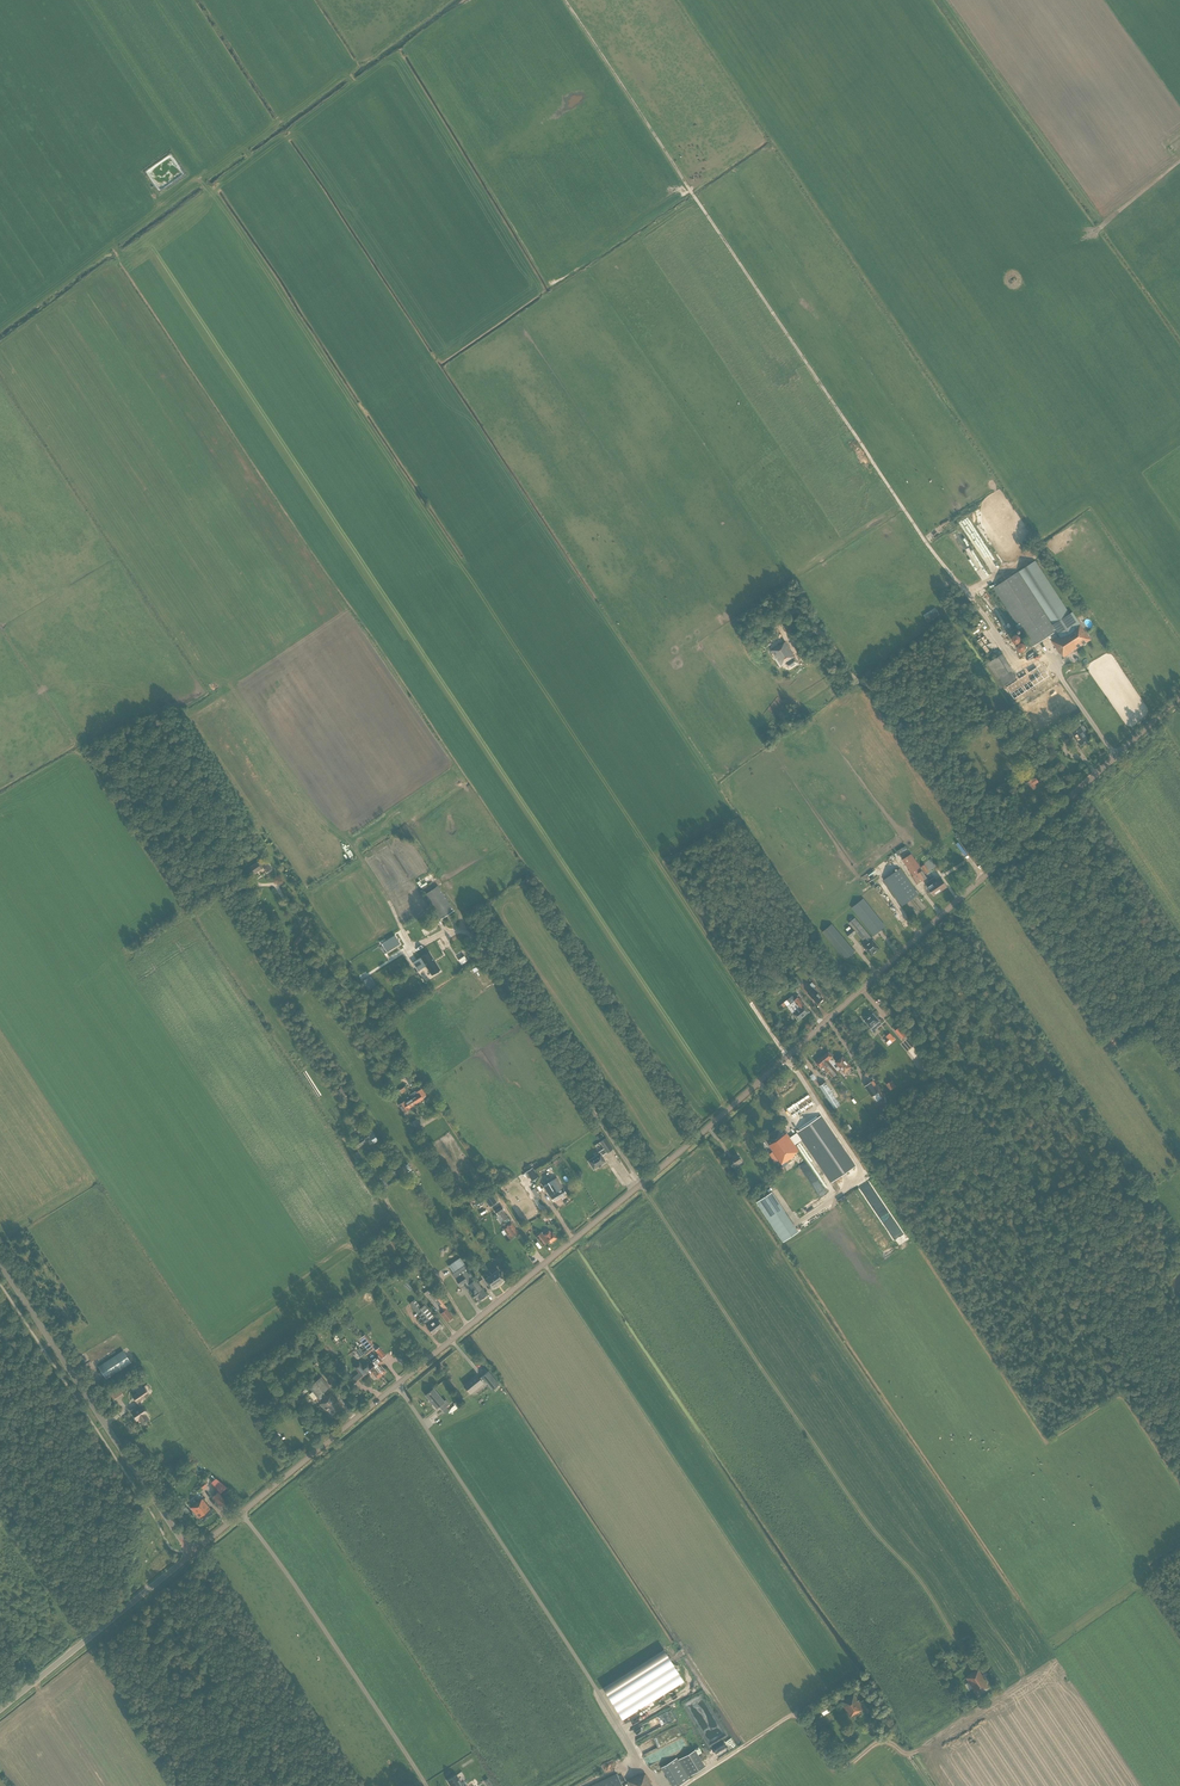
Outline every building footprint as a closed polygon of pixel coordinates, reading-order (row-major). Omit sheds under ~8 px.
[(986,574),(974,550),(971,551),(968,546),(963,548),(966,554),(968,553),(980,577),(986,574)] [(1069,614),(1035,561),(994,588),(1033,647),(1057,630),(1061,636),(1052,642),(1060,654),(1061,653),(1064,657),(1091,640),(1086,632),(1084,633),(1079,625),(1079,624),(1080,624),(1072,612),(1069,614)] [(969,573),(967,576),(975,585),(977,582),(969,573)] [(782,666),(785,664),(789,670),(799,663),(793,654),(786,642),(782,644),(781,644),(771,650),(782,666)] [(1003,654),(987,664),(1002,687),(1018,677),(1003,654)] [(1018,677),(1002,687),(1010,700),(1045,678),(1038,665),(1018,677)] [(1082,727),(1081,724),(1077,727),(1076,726),(1077,725),(1075,722),(1069,727),(1071,729),(1073,733),(1078,741),(1077,742),(1081,747),(1085,744),(1084,742),(1089,739),(1084,732),(1086,730),(1084,726),(1082,727)] [(1008,729),(1006,727),(1000,732),(1006,739),(1012,735),(1011,734),(1015,731),(1012,726),(1008,729)] [(1062,730),(1068,738),(1073,735),(1067,727),(1062,730)] [(1034,789),(1036,788),(1036,787),(1037,786),(1035,783),(1039,781),(1036,777),(1033,772),(1032,772),(1031,771),(1029,773),(1030,774),(1029,774),(1032,779),(1027,782),(1032,790),(1033,789),(1034,789)] [(897,852),(899,855),(907,850),(905,847),(897,852)] [(911,854),(903,860),(914,876),(913,876),(918,884),(927,877),(914,859),(911,854)] [(266,861),(260,865),(258,862),(249,867),(250,868),(245,872),(250,879),(255,876),(254,874),(261,869),(264,868),(267,872),(272,869),(266,861)] [(926,874),(929,871),(924,864),(921,867),(926,874)] [(918,894),(908,880),(900,869),(884,880),(902,906),(918,894)] [(930,880),(931,881),(939,893),(947,887),(941,878),(938,881),(935,877),(930,880)] [(930,880),(925,883),(928,887),(934,896),(939,893),(931,881),(930,880)] [(438,886),(425,895),(441,919),(454,911),(438,886)] [(883,900),(889,897),(885,887),(879,889),(883,900)] [(863,899),(852,908),(874,936),(886,927),(863,899)] [(872,938),(855,918),(849,923),(866,943),(866,942),(867,944),(871,941),(870,939),(872,938)] [(436,922),(422,930),(425,937),(440,928),(436,922)] [(832,924),(823,932),(846,959),(855,952),(832,924)] [(856,933),(852,929),(846,934),(850,938),(856,933)] [(880,948),(873,939),(871,941),(867,944),(864,947),(871,956),(880,948)] [(440,970),(429,952),(413,963),(418,970),(426,965),(432,975),(440,970)] [(451,957),(458,967),(472,959),(467,952),(460,956),(458,953),(451,957)] [(798,976),(793,979),(799,986),(804,983),(798,976)] [(784,983),(787,988),(794,983),(791,978),(784,983)] [(818,993),(818,992),(815,988),(809,993),(812,997),(818,1004),(823,999),(818,993)] [(798,997),(796,999),(793,995),(784,1002),(788,1007),(793,1013),(799,1020),(809,1012),(798,997)] [(873,1031),(882,1024),(873,1014),(865,1021),(873,1031)] [(895,1031),(902,1039),(908,1034),(900,1026),(895,1031)] [(886,1038),(889,1041),(886,1043),(890,1048),(897,1041),(890,1034),(886,1038)] [(829,1052),(829,1051),(824,1055),(838,1071),(841,1068),(845,1073),(852,1067),(843,1056),(836,1062),(833,1057),(829,1051),(829,1052)] [(824,1055),(816,1062),(820,1067),(823,1065),(832,1077),(838,1072),(837,1071),(838,1071),(824,1055)] [(886,1084),(890,1091),(896,1087),(892,1080),(886,1084)] [(865,1086),(872,1097),(873,1096),(877,1102),(884,1097),(873,1081),(865,1086)] [(831,1087),(829,1088),(825,1082),(820,1086),(835,1109),(840,1105),(832,1092),(834,1091),(831,1087)] [(412,1098),(416,1104),(423,1099),(423,1098),(426,1096),(422,1089),(416,1092),(417,1095),(412,1098)] [(849,1091),(841,1096),(843,1100),(851,1095),(849,1091)] [(416,1104),(412,1098),(406,1102),(405,1101),(399,1105),(404,1113),(407,1111),(410,1109),(409,1108),(416,1104)] [(795,1145),(802,1140),(831,1183),(856,1166),(821,1116),(790,1137),(782,1125),(764,1138),(784,1167),(788,1164),(787,1162),(796,1155),(795,1154),(800,1151),(795,1145)] [(354,1121),(358,1128),(363,1125),(358,1118),(354,1121)] [(410,1123),(416,1133),(423,1129),(417,1119),(410,1123)] [(366,1142),(371,1139),(374,1143),(378,1140),(370,1127),(361,1133),(366,1142)] [(356,1139),(360,1145),(366,1142),(361,1133),(355,1137),(356,1139)] [(605,1138),(602,1133),(597,1136),(600,1142),(605,1138)] [(593,1170),(606,1162),(602,1155),(613,1149),(606,1138),(605,1138),(600,1142),(604,1148),(599,1152),(599,1153),(587,1161),(593,1170)] [(738,1155),(730,1161),(734,1168),(743,1162),(738,1155)] [(828,1192),(809,1165),(807,1166),(806,1164),(803,1167),(807,1172),(804,1173),(821,1197),(828,1192)] [(401,1178),(406,1174),(402,1167),(396,1171),(401,1178)] [(533,1168),(526,1172),(532,1180),(538,1176),(533,1168)] [(557,1178),(544,1185),(553,1202),(567,1194),(557,1178)] [(870,1181),(866,1183),(874,1198),(879,1195),(870,1181)] [(799,1232),(772,1192),(757,1202),(784,1242),(799,1232)] [(497,1202),(492,1194),(485,1199),(490,1207),(497,1202)] [(508,1218),(504,1212),(500,1214),(505,1221),(508,1218)] [(512,1223),(503,1228),(510,1239),(519,1234),(512,1223)] [(874,1227),(870,1228),(871,1235),(881,1234),(879,1224),(874,1225),(874,1227)] [(543,1246),(548,1241),(550,1243),(557,1238),(553,1233),(552,1234),(549,1231),(544,1235),(542,1232),(540,1234),(539,1233),(535,1235),(536,1237),(543,1246)] [(882,1253),(886,1258),(895,1251),(891,1246),(882,1253)] [(466,1265),(453,1274),(457,1280),(460,1285),(467,1281),(469,1284),(474,1292),(471,1294),(475,1299),(478,1297),(480,1300),(487,1295),(475,1280),(476,1280),(466,1265)] [(488,1277),(485,1280),(491,1289),(504,1279),(498,1270),(491,1275),(490,1273),(487,1275),(488,1277)] [(446,1309),(447,1308),(443,1303),(445,1302),(432,1287),(428,1290),(431,1293),(429,1295),(439,1307),(440,1306),(442,1308),(439,1311),(441,1313),(447,1322),(453,1317),(446,1309)] [(414,1299),(410,1303),(425,1323),(434,1316),(425,1305),(421,1308),(414,1299)] [(436,1319),(427,1327),(433,1334),(442,1326),(436,1319)] [(374,1349),(382,1358),(386,1355),(378,1346),(374,1349)] [(123,1351),(99,1367),(107,1379),(131,1363),(123,1351)] [(382,1375),(386,1372),(380,1364),(383,1362),(380,1358),(379,1360),(376,1357),(372,1361),(374,1363),(373,1364),(382,1375)] [(373,1373),(377,1379),(382,1375),(373,1364),(370,1367),(367,1364),(363,1367),(360,1363),(354,1367),(360,1373),(363,1377),(368,1373),(367,1372),(368,1370),(372,1375),(373,1373)] [(483,1383),(485,1381),(492,1390),(499,1384),(488,1371),(481,1377),(480,1378),(477,1375),(464,1386),(470,1394),(483,1383)] [(330,1393),(326,1396),(323,1392),(329,1387),(321,1377),(309,1387),(318,1397),(315,1399),(331,1417),(342,1408),(330,1393)] [(137,1402),(149,1394),(144,1388),(143,1389),(138,1381),(133,1385),(135,1389),(137,1393),(133,1396),(137,1402)] [(296,1391),(301,1397),(308,1391),(303,1385),(296,1391)] [(111,1393),(112,1393),(110,1394),(113,1399),(115,1398),(116,1399),(123,1394),(119,1388),(111,1393)] [(436,1408),(439,1406),(442,1410),(449,1404),(446,1400),(444,1401),(434,1389),(426,1395),(436,1408)] [(481,1392),(487,1398),(490,1395),(484,1389),(481,1392)] [(141,1404),(139,1405),(134,1408),(136,1411),(132,1413),(137,1420),(139,1419),(139,1420),(139,1421),(140,1422),(141,1421),(142,1424),(149,1419),(146,1415),(147,1413),(147,1412),(147,1411),(146,1410),(145,1410),(143,1406),(141,1404)] [(147,1433),(152,1446),(158,1444),(153,1431),(147,1433)] [(199,1485),(195,1488),(200,1494),(204,1491),(199,1485)] [(220,1506),(226,1501),(218,1492),(213,1497),(220,1506)] [(206,1493),(202,1496),(208,1501),(211,1498),(206,1493)] [(199,1518),(200,1517),(203,1522),(213,1514),(210,1510),(210,1509),(202,1499),(199,1502),(198,1501),(191,1508),(199,1518)] [(684,1681),(664,1649),(603,1688),(625,1723),(638,1715),(636,1711),(684,1681)] [(944,1665),(949,1673),(953,1670),(948,1662),(944,1665)] [(983,1677),(984,1677),(979,1669),(966,1677),(975,1690),(974,1691),(977,1696),(990,1688),(987,1683),(985,1680),(983,1677)] [(702,1693),(684,1703),(709,1746),(727,1736),(702,1693)] [(859,1702),(859,1701),(854,1694),(841,1702),(845,1708),(851,1717),(860,1712),(860,1711),(863,1709),(872,1705),(867,1698),(859,1702)] [(642,1758),(646,1765),(678,1749),(677,1749),(686,1744),(682,1737),(680,1738),(672,1739),(673,1738),(673,1736),(678,1734),(677,1730),(670,1730),(667,1732),(665,1732),(638,1746),(642,1754),(650,1754),(642,1758)] [(725,1747),(727,1752),(738,1746),(735,1741),(725,1747)] [(704,1767),(694,1750),(678,1760),(688,1777),(704,1767)] [(661,1767),(673,1785),(677,1785),(689,1779),(688,1777),(678,1760),(677,1758),(661,1767)] [(448,1778),(452,1785),(468,1785),(464,1780),(466,1778),(461,1770),(448,1778)] [(706,1775),(712,1781),(716,1776),(711,1771),(706,1775)] [(617,1774),(591,1785),(623,1785),(617,1774)] [(646,1774),(641,1776),(641,1775),(627,1781),(629,1785),(628,1785),(651,1785),(646,1774)]
